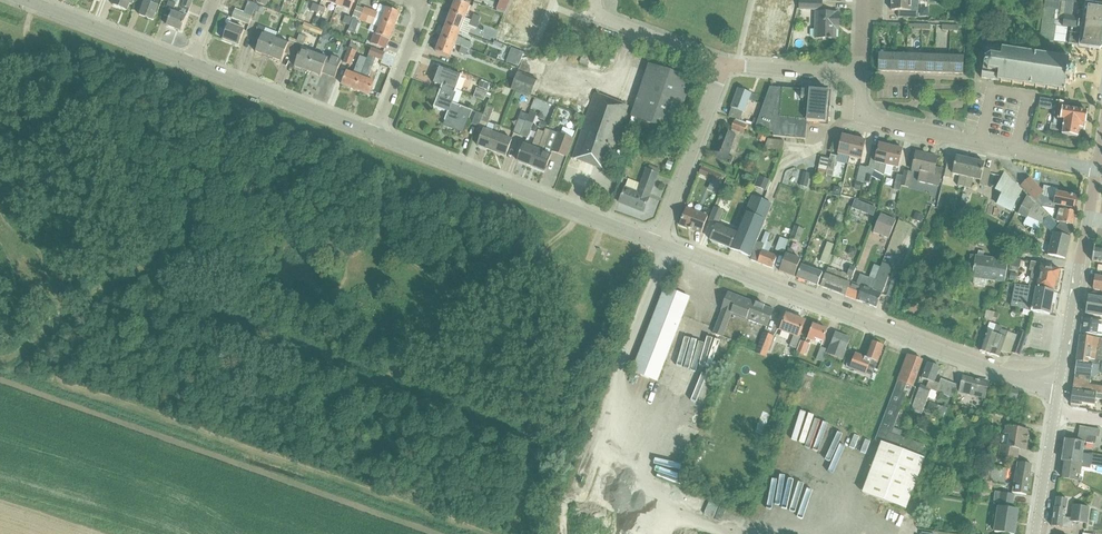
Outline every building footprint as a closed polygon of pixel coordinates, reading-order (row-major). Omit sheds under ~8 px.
[(113,5),(127,10),(130,3),(132,4),(134,0),(115,0),(113,5)] [(140,15),(153,20),(156,13),(158,14),(163,0),(156,0),(154,4),(145,1),(140,15)] [(169,1),(164,15),(170,18),(167,26),(182,32),(188,15),(190,9),(193,1),(192,0),(185,0),(183,6),(181,12),(180,15),(173,12),(176,4),(169,1)] [(248,0),(244,11),(235,8),(232,17),(249,24),(257,3),(248,0)] [(338,6),(351,10),(355,0),(340,0),(338,6)] [(465,19),(470,5),(456,0),(451,13),(465,19)] [(523,9),(541,16),(547,0),(526,0),(523,9)] [(769,11),(789,12),(790,0),(770,0),(769,11)] [(800,0),(800,9),(822,10),(822,1),(813,1),(800,0)] [(892,11),(899,11),(899,17),(918,18),(919,0),(892,0),(892,11)] [(1065,16),(1072,17),(1074,0),(1067,0),(1066,3),(1065,16)] [(1101,24),(1101,2),(1091,0),(1086,0),(1085,8),(1083,22),(1096,24),(1096,23),(1101,24)] [(1058,10),(1057,20),(1064,21),(1065,16),(1066,3),(1059,2),(1058,10)] [(313,3),(310,10),(317,13),(320,6),(313,3)] [(400,13),(387,8),(380,5),(377,12),(367,9),(365,8),(364,10),(357,7),(353,17),(360,20),(367,23),(370,17),(395,26),(400,13)] [(320,6),(317,13),(324,16),(327,9),(320,6)] [(521,10),(511,39),(530,47),(541,17),(521,10)] [(766,12),(760,41),(780,45),(786,16),(766,12)] [(817,12),(816,38),(836,39),(836,29),(839,29),(840,13),(817,12)] [(451,13),(446,26),(460,31),(465,19),(451,13)] [(474,15),(472,21),(479,24),(482,17),(474,15)] [(352,19),(346,16),(343,24),(346,25),(349,26),(349,27),(352,19)] [(1083,22),(1079,21),(1080,18),(1072,17),(1065,16),(1064,21),(1063,27),(1078,29),(1079,24),(1082,25),(1079,47),(1100,49),(1101,48),(1101,24),(1096,23),(1096,24),(1083,22)] [(370,17),(367,23),(379,28),(377,34),(375,33),(371,43),(386,49),(389,39),(390,40),(395,26),(370,17)] [(477,31),(479,24),(472,21),(469,28),(477,31)] [(304,22),(302,28),(310,31),(312,25),(304,22)] [(229,24),(223,40),(239,46),(245,30),(229,24)] [(491,35),(491,25),(483,24),(483,34),(491,35)] [(460,31),(446,26),(441,39),(455,44),(461,47),(469,49),(470,50),(471,50),(473,43),(466,40),(466,39),(458,36),(460,31)] [(257,28),(252,42),(259,44),(256,53),(268,57),(275,38),(263,34),(264,31),(257,28)] [(323,31),(321,38),(328,41),(331,34),(323,31)] [(296,43),(291,57),(298,59),(294,67),(308,72),(315,53),(302,48),(306,37),(299,34),(297,41),(296,43)] [(275,38),(268,57),(282,63),(285,54),(291,57),(297,41),(291,38),(290,41),(289,43),(275,38)] [(455,44),(441,39),(436,52),(451,57),(455,44)] [(1026,85),(1036,87),(1036,88),(1037,88),(1037,87),(1047,88),(1047,90),(1048,90),(1048,88),(1059,90),(1059,91),(1060,92),(1060,90),(1064,91),(1065,92),(1066,91),(1065,90),(1066,84),(1070,84),(1071,79),(1073,80),(1074,81),(1076,80),(1075,78),(1075,72),(1077,71),(1076,70),(1074,71),(1072,71),(1073,66),(1069,65),(1070,59),(1071,58),(1070,57),(1069,58),(1065,57),(1065,56),(1064,56),(1064,57),(1053,56),(1054,54),(1052,54),(1052,55),(1042,54),(1042,52),(1041,52),(1041,54),(1030,52),(1031,51),(1029,50),(1029,52),(1019,50),(1019,49),(1018,49),(1017,50),(1007,49),(1007,47),(1006,47),(1006,49),(986,46),(984,59),(985,59),(985,65),(983,65),(981,80),(985,81),(985,79),(988,79),(988,82),(991,83),(991,80),(995,80),(995,82),(998,83),(998,81),(1001,81),(1001,83),(1002,83),(1003,82),(1013,83),(1013,85),(1014,85),(1014,83),(1024,85),(1024,86),(1025,86),(1026,85)] [(461,47),(459,53),(466,56),(469,49),(461,47)] [(372,48),(367,59),(360,56),(353,74),(347,71),(342,85),(356,90),(372,48)] [(349,48),(343,63),(351,65),(356,51),(349,48)] [(372,48),(356,90),(369,95),(374,82),(368,79),(376,58),(382,61),(385,53),(372,48)] [(315,53),(308,72),(321,77),(322,72),(335,77),(342,59),(329,54),(328,58),(315,53)] [(893,72),(894,55),(879,54),(879,71),(893,72)] [(908,55),(894,55),(893,72),(907,72),(908,55)] [(922,56),(908,55),(907,72),(921,73),(922,56)] [(935,56),(922,56),(921,73),(935,73),(935,56)] [(935,56),(935,73),(949,73),(949,56),(935,56)] [(964,57),(949,56),(949,73),(963,74),(964,57)] [(509,57),(507,63),(519,67),(521,62),(509,57)] [(650,64),(632,117),(674,131),(692,79),(650,64)] [(442,86),(456,91),(461,78),(438,69),(434,79),(437,80),(436,84),(442,86)] [(515,74),(510,88),(531,96),(537,78),(516,71),(515,74)] [(490,89),(493,84),(485,80),(482,85),(490,89)] [(456,91),(442,86),(435,105),(447,110),(447,111),(448,112),(445,119),(453,123),(452,127),(462,131),(470,110),(451,103),(456,91)] [(487,92),(477,88),(474,97),(484,101),(487,92)] [(796,138),(800,91),(771,88),(759,120),(757,126),(774,133),(774,136),(796,138)] [(732,108),(729,116),(740,120),(744,112),(745,112),(749,100),(755,102),(757,96),(752,94),(739,89),(732,107),(732,108)] [(809,92),(800,91),(796,138),(806,139),(808,122),(827,123),(829,92),(810,90),(809,92)] [(607,171),(629,106),(595,93),(573,158),(607,171)] [(1041,99),(1040,108),(1053,110),(1055,101),(1041,99)] [(1063,135),(1078,137),(1079,129),(1083,129),(1084,123),(1086,124),(1088,112),(1063,108),(1064,102),(1057,101),(1054,125),(1052,125),(1051,130),(1063,132),(1063,135)] [(479,127),(477,132),(483,135),(478,147),(492,152),(498,135),(501,127),(495,125),(492,132),(486,130),(488,124),(494,109),(487,106),(483,115),(481,121),(479,127)] [(520,136),(526,121),(528,115),(521,112),(513,133),(520,136)] [(476,113),(472,125),(479,127),(481,121),(483,115),(476,113)] [(533,124),(526,121),(520,136),(527,139),(533,124)] [(735,122),(732,129),(744,133),(746,126),(735,122)] [(544,132),(531,167),(545,172),(551,155),(553,151),(552,151),(558,134),(551,131),(545,129),(544,132)] [(531,167),(544,132),(538,130),(531,147),(524,145),(517,162),(531,167)] [(720,137),(713,157),(732,164),(734,158),(729,156),(731,149),(730,149),(735,135),(721,130),(719,136),(720,137)] [(757,138),(765,141),(768,133),(760,130),(757,138)] [(558,134),(552,151),(553,151),(567,156),(573,139),(558,134)] [(498,135),(492,152),(506,157),(512,140),(498,135)] [(850,156),(854,138),(843,135),(838,153),(850,156)] [(867,141),(854,138),(850,156),(862,159),(867,141)] [(784,150),(785,141),(769,139),(766,148),(784,150)] [(867,167),(864,182),(871,184),(874,169),(884,175),(885,175),(885,174),(892,147),(879,143),(878,151),(873,150),(869,167),(867,167)] [(903,149),(892,147),(885,174),(891,175),(892,171),(898,173),(903,149)] [(936,168),(938,157),(916,153),(912,170),(920,172),(918,181),(939,186),(943,169),(936,168)] [(838,156),(831,154),(830,158),(828,170),(826,175),(833,176),(838,156)] [(819,168),(828,170),(830,158),(821,156),(819,168)] [(965,187),(971,160),(957,156),(956,161),(948,159),(944,176),(952,178),(953,174),(960,176),(958,185),(965,187)] [(985,163),(971,160),(965,187),(971,188),(974,179),(981,180),(980,184),(988,186),(992,169),(984,168),(985,163)] [(699,174),(719,182),(722,175),(702,166),(699,174)] [(867,167),(860,166),(857,181),(864,182),(867,167)] [(625,187),(619,202),(644,212),(659,174),(647,169),(638,192),(625,187)] [(912,173),(905,171),(904,176),(901,186),(909,187),(912,173)] [(803,172),(800,186),(807,188),(810,174),(803,172)] [(1023,192),(1004,173),(996,189),(1003,193),(997,204),(1013,211),(1023,192)] [(901,186),(904,176),(897,174),(894,190),(900,191),(901,186)] [(894,186),(895,178),(888,176),(886,184),(894,186)] [(756,187),(766,190),(770,181),(760,177),(756,187)] [(1030,179),(1022,186),(1042,207),(1056,210),(1059,206),(1074,209),(1075,205),(1076,204),(1078,199),(1077,198),(1076,198),(1076,196),(1057,193),(1057,189),(1044,186),(1043,192),(1030,179)] [(752,196),(738,231),(731,249),(750,257),(753,250),(757,242),(772,204),(752,196)] [(1027,196),(1018,214),(1025,217),(1027,218),(1028,219),(1036,204),(1028,196),(1027,196)] [(868,206),(865,214),(873,217),(876,209),(868,206)] [(708,217),(687,208),(680,225),(702,234),(708,217)] [(724,211),(715,208),(709,221),(715,224),(716,222),(719,223),(724,211)] [(1057,227),(1056,231),(1071,235),(1076,213),(1059,209),(1058,216),(1056,215),(1055,218),(1057,218),(1057,221),(1060,222),(1060,224),(1057,227)] [(924,216),(916,213),(913,220),(921,223),(924,216)] [(889,238),(896,221),(880,214),(873,232),(889,238)] [(1049,216),(1043,223),(1051,231),(1050,236),(1052,236),(1048,255),(1065,259),(1071,237),(1055,233),(1055,231),(1052,230),(1058,225),(1049,216)] [(731,249),(738,231),(725,226),(724,228),(717,225),(711,241),(731,249)] [(903,225),(901,231),(909,235),(912,229),(903,225)] [(795,226),(791,239),(799,242),(804,229),(795,226)] [(912,228),(907,241),(914,244),(920,231),(912,228)] [(755,250),(752,260),(773,268),(778,256),(769,253),(772,244),(767,242),(770,234),(766,232),(761,244),(757,242),(753,250),(755,250)] [(776,249),(784,252),(788,240),(780,237),(776,249)] [(820,261),(826,264),(834,244),(827,242),(820,261)] [(1092,261),(1101,262),(1101,247),(1094,246),(1092,261)] [(788,249),(780,272),(794,277),(801,259),(792,256),(794,251),(788,249)] [(971,255),(967,277),(974,278),(974,283),(975,285),(985,287),(987,285),(987,280),(1005,282),(1009,261),(983,257),(984,252),(978,251),(977,256),(971,255)] [(1020,260),(1011,259),(1010,266),(1019,267),(1020,260)] [(876,281),(867,304),(877,308),(882,294),(892,267),(882,263),(876,281)] [(1030,287),(1054,291),(1054,290),(1056,289),(1060,270),(1051,269),(1051,266),(1031,263),(1030,271),(1032,271),(1030,287)] [(802,265),(797,277),(818,286),(823,273),(802,265)] [(844,296),(855,269),(850,267),(847,275),(828,268),(821,287),(844,296)] [(855,269),(844,296),(867,304),(876,281),(870,279),(860,275),(856,284),(851,282),(853,277),(856,269),(855,269)] [(1094,290),(1101,291),(1101,277),(1095,276),(1094,290)] [(893,279),(887,295),(893,298),(899,281),(893,279)] [(1031,311),(1049,315),(1054,291),(1030,287),(1015,284),(1011,306),(1031,311)] [(665,288),(632,371),(658,381),(690,298),(665,288)] [(729,293),(714,334),(723,338),(732,315),(767,328),(774,309),(729,293)] [(1086,314),(1101,317),(1101,299),(1089,297),(1086,314)] [(996,312),(987,310),(984,319),(993,322),(996,312)] [(787,314),(781,330),(794,335),(789,346),(795,349),(796,347),(806,321),(787,314)] [(1101,328),(1101,322),(1083,319),(1081,332),(1101,335),(1101,328)] [(987,331),(980,351),(990,354),(991,354),(999,357),(1000,356),(1006,338),(999,336),(1002,327),(996,325),(990,323),(987,331)] [(828,330),(813,324),(808,339),(814,342),(816,339),(823,341),(828,330)] [(1019,332),(1012,353),(1020,355),(1027,335),(1019,332)] [(764,333),(756,353),(766,356),(773,337),(764,333)] [(851,339),(836,333),(828,354),(843,359),(851,339)] [(1101,361),(1101,340),(1080,337),(1077,362),(1088,364),(1089,360),(1101,361)] [(802,341),(798,353),(805,355),(809,344),(802,341)] [(856,354),(850,368),(867,374),(871,360),(878,363),(884,346),(872,342),(867,358),(856,354)] [(821,347),(816,360),(823,362),(828,350),(821,347)] [(909,356),(877,440),(877,441),(882,443),(920,457),(924,445),(900,436),(901,431),(894,428),(907,393),(904,392),(907,384),(914,387),(923,361),(909,356)] [(1077,362),(1073,390),(1101,394),(1101,386),(1089,384),(1090,378),(1094,378),(1098,376),(1099,371),(1101,371),(1101,361),(1089,360),(1088,364),(1077,362)] [(940,367),(928,363),(922,379),(930,382),(927,388),(921,385),(911,410),(922,414),(928,398),(934,400),(936,399),(937,396),(936,394),(937,392),(951,397),(956,385),(941,379),(940,384),(934,382),(940,367)] [(986,397),(989,383),(963,377),(960,391),(986,397)] [(1011,390),(1008,400),(1016,402),(1019,391),(1016,391),(1013,390),(1011,390)] [(1073,390),(1071,404),(1082,405),(1082,403),(1095,405),(1096,399),(1101,400),(1101,394),(1073,390)] [(936,407),(934,412),(938,413),(937,416),(944,419),(948,410),(940,407),(940,408),(936,407)] [(1063,451),(1082,454),(1084,442),(1095,444),(1096,437),(1099,437),(1100,430),(1080,426),(1078,441),(1065,439),(1063,451)] [(1002,445),(1000,455),(1018,458),(1019,449),(1026,450),(1029,430),(1007,427),(1006,433),(1011,434),(1009,447),(1002,445)] [(850,445),(858,449),(865,437),(857,433),(850,445)] [(920,457),(882,443),(863,493),(906,509),(926,459),(920,457)] [(1063,451),(1062,461),(1065,461),(1063,478),(1079,480),(1081,467),(1091,468),(1091,465),(1101,466),(1101,457),(1082,454),(1063,451)] [(1013,488),(1012,493),(1026,495),(1032,465),(1021,463),(1017,462),(1016,469),(1013,488)] [(984,472),(983,479),(1005,483),(1007,469),(991,466),(989,473),(984,472)] [(985,481),(983,489),(993,491),(994,482),(985,481)] [(683,490),(672,520),(679,522),(689,492),(683,490)] [(1003,492),(1002,492),(995,532),(1009,533),(1014,533),(1018,510),(1012,509),(1014,494),(1003,492)] [(1055,507),(1052,526),(1062,528),(1069,529),(1071,522),(1087,525),(1090,508),(1073,506),(1071,518),(1065,517),(1068,499),(1057,498),(1056,508),(1055,507)] [(710,501),(707,514),(718,517),(721,504),(710,501)]
